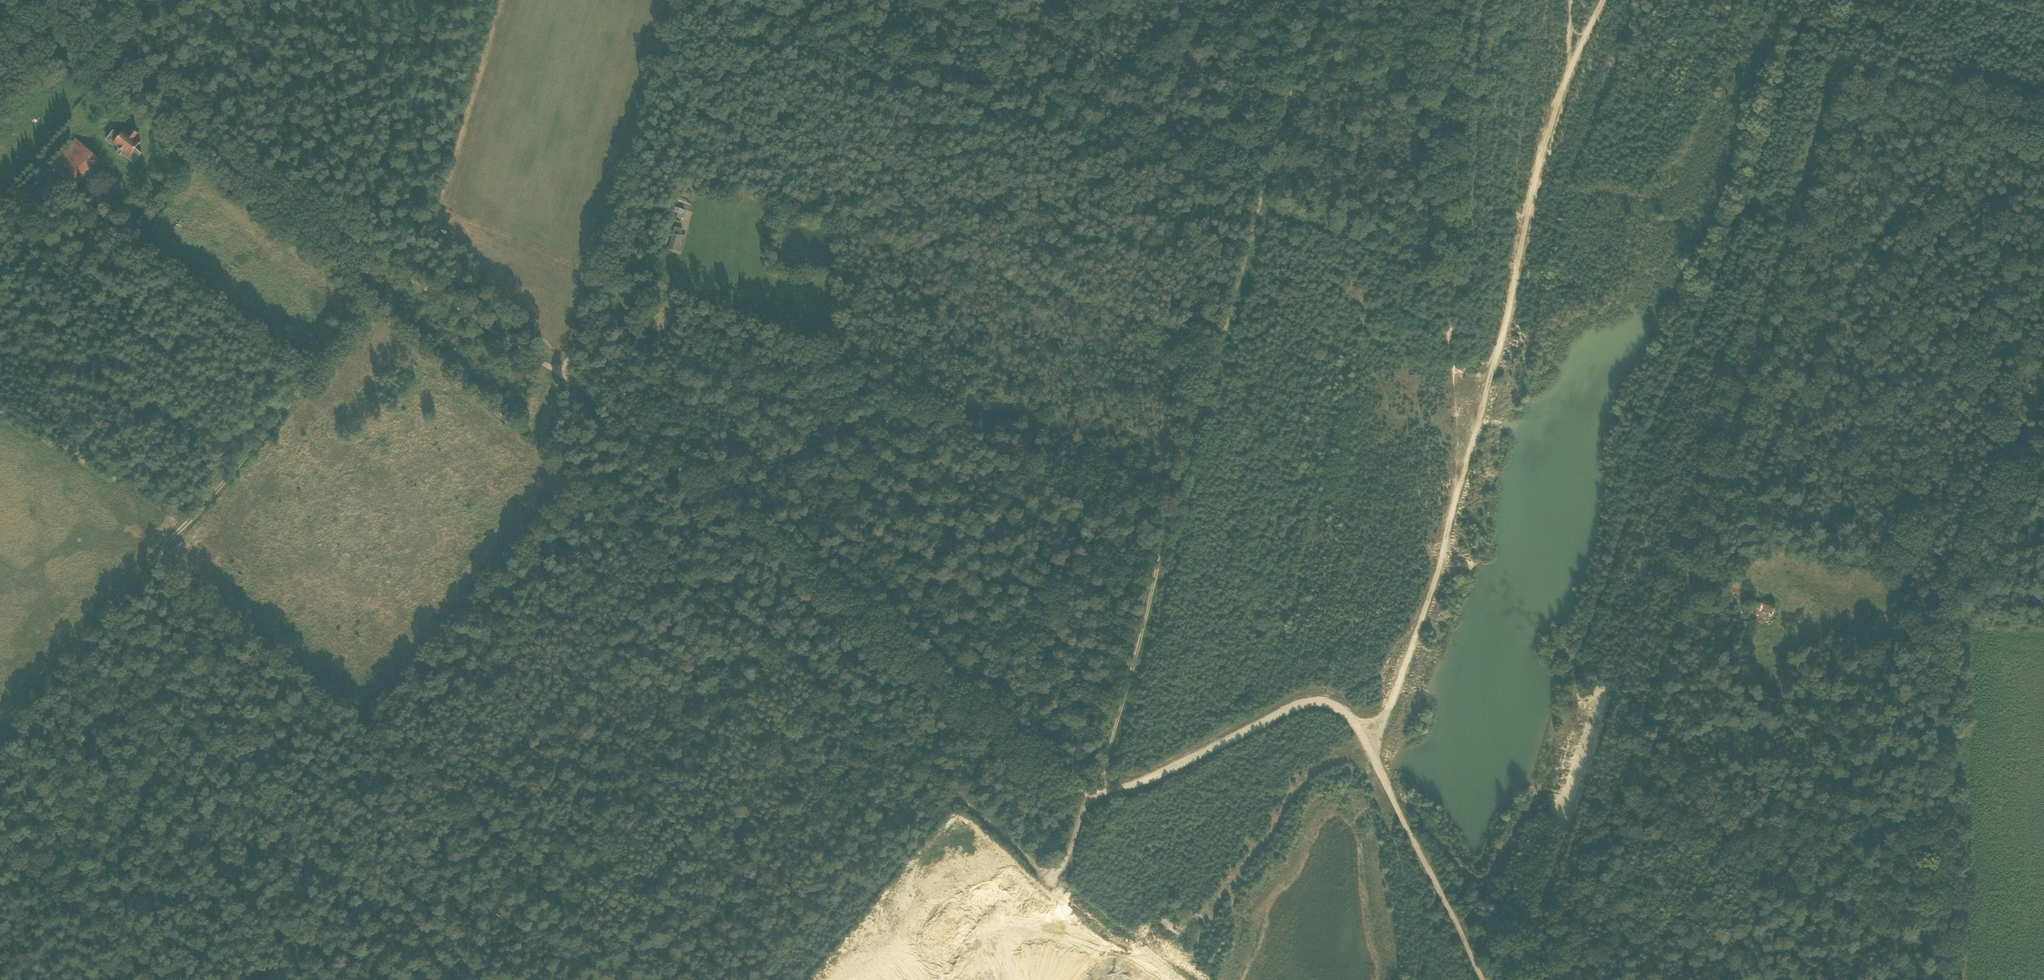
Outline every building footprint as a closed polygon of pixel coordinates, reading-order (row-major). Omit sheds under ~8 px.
[(113,131),(107,139),(113,144),(115,142),(120,147),(116,152),(120,155),(124,150),(130,154),(127,158),(134,163),(142,153),(136,148),(141,142),(135,137),(138,133),(134,129),(130,134),(124,129),(119,135),(113,131)] [(54,167),(75,186),(98,159),(77,140),(54,167)] [(94,204),(101,210),(109,200),(102,194),(94,204)] [(687,236),(681,235),(682,229),(674,226),(672,233),(668,249),(683,252),(687,236)] [(1755,613),(1761,615),(1764,604),(1758,602),(1755,613)] [(1765,603),(1764,610),(1771,612),(1773,605),(1765,603)]
